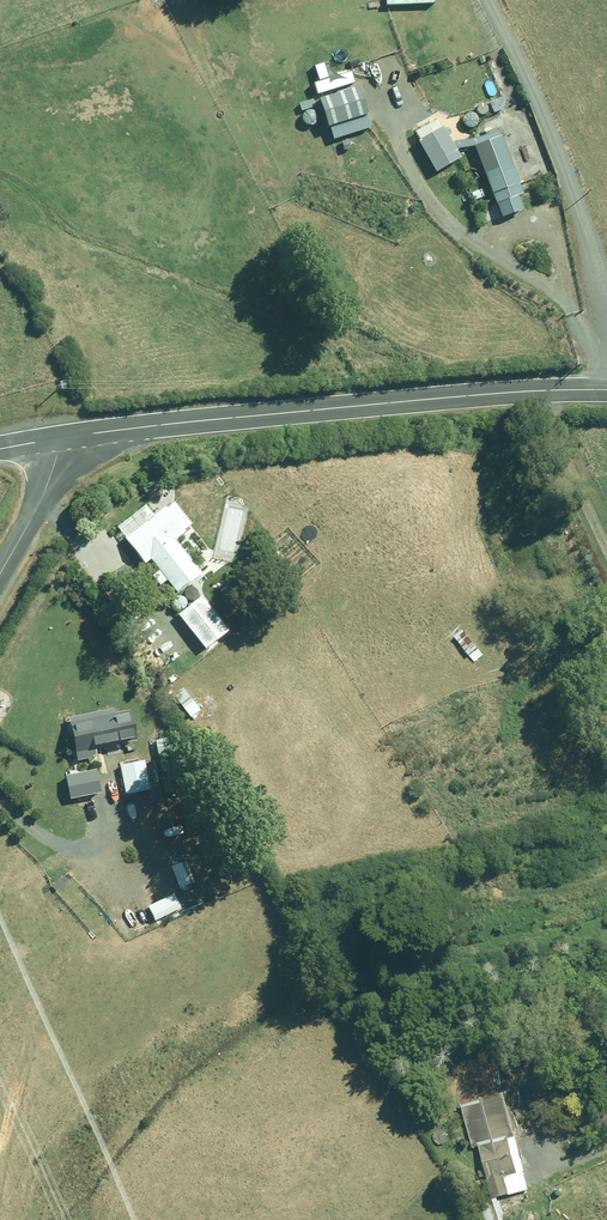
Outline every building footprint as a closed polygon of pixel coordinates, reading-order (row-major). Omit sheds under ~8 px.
[(365,115),(357,87),(317,100),(326,127),(365,115)] [(459,159),(441,127),(417,141),(435,173),(459,159)] [(513,167),(511,168),(500,139),(472,149),(500,218),(522,210),(517,196),(521,195),(516,181),(518,180),(513,167)] [(153,517),(145,507),(122,524),(125,528),(121,531),(143,560),(147,557),(174,592),(199,573),(173,539),(190,526),(172,502),(153,517)] [(177,615),(204,649),(226,631),(199,597),(177,615)] [(189,717),(199,709),(182,688),(172,696),(189,717)] [(132,738),(127,709),(69,719),(76,760),(96,756),(94,744),(132,738)] [(119,764),(124,794),(148,789),(143,760),(119,764)] [(99,792),(94,769),(64,775),(68,798),(99,792)] [(179,908),(172,893),(147,906),(154,920),(179,908)] [(458,1104),(472,1136),(475,1135),(492,1198),(527,1189),(502,1093),(458,1104)] [(496,1198),(475,1205),(480,1219),(503,1219),(496,1198)]
